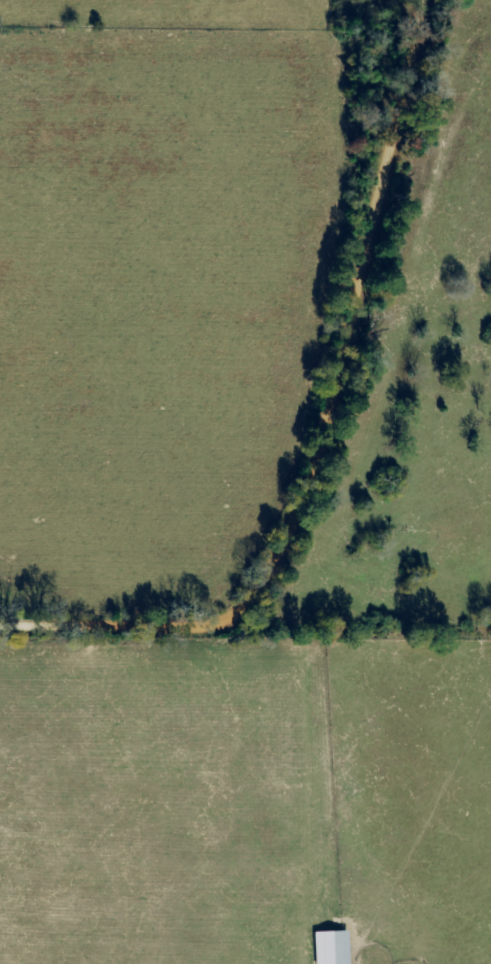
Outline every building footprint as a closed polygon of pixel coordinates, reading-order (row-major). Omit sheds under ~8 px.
[(346,931),(312,933),(314,963),(348,963),(346,931)]
